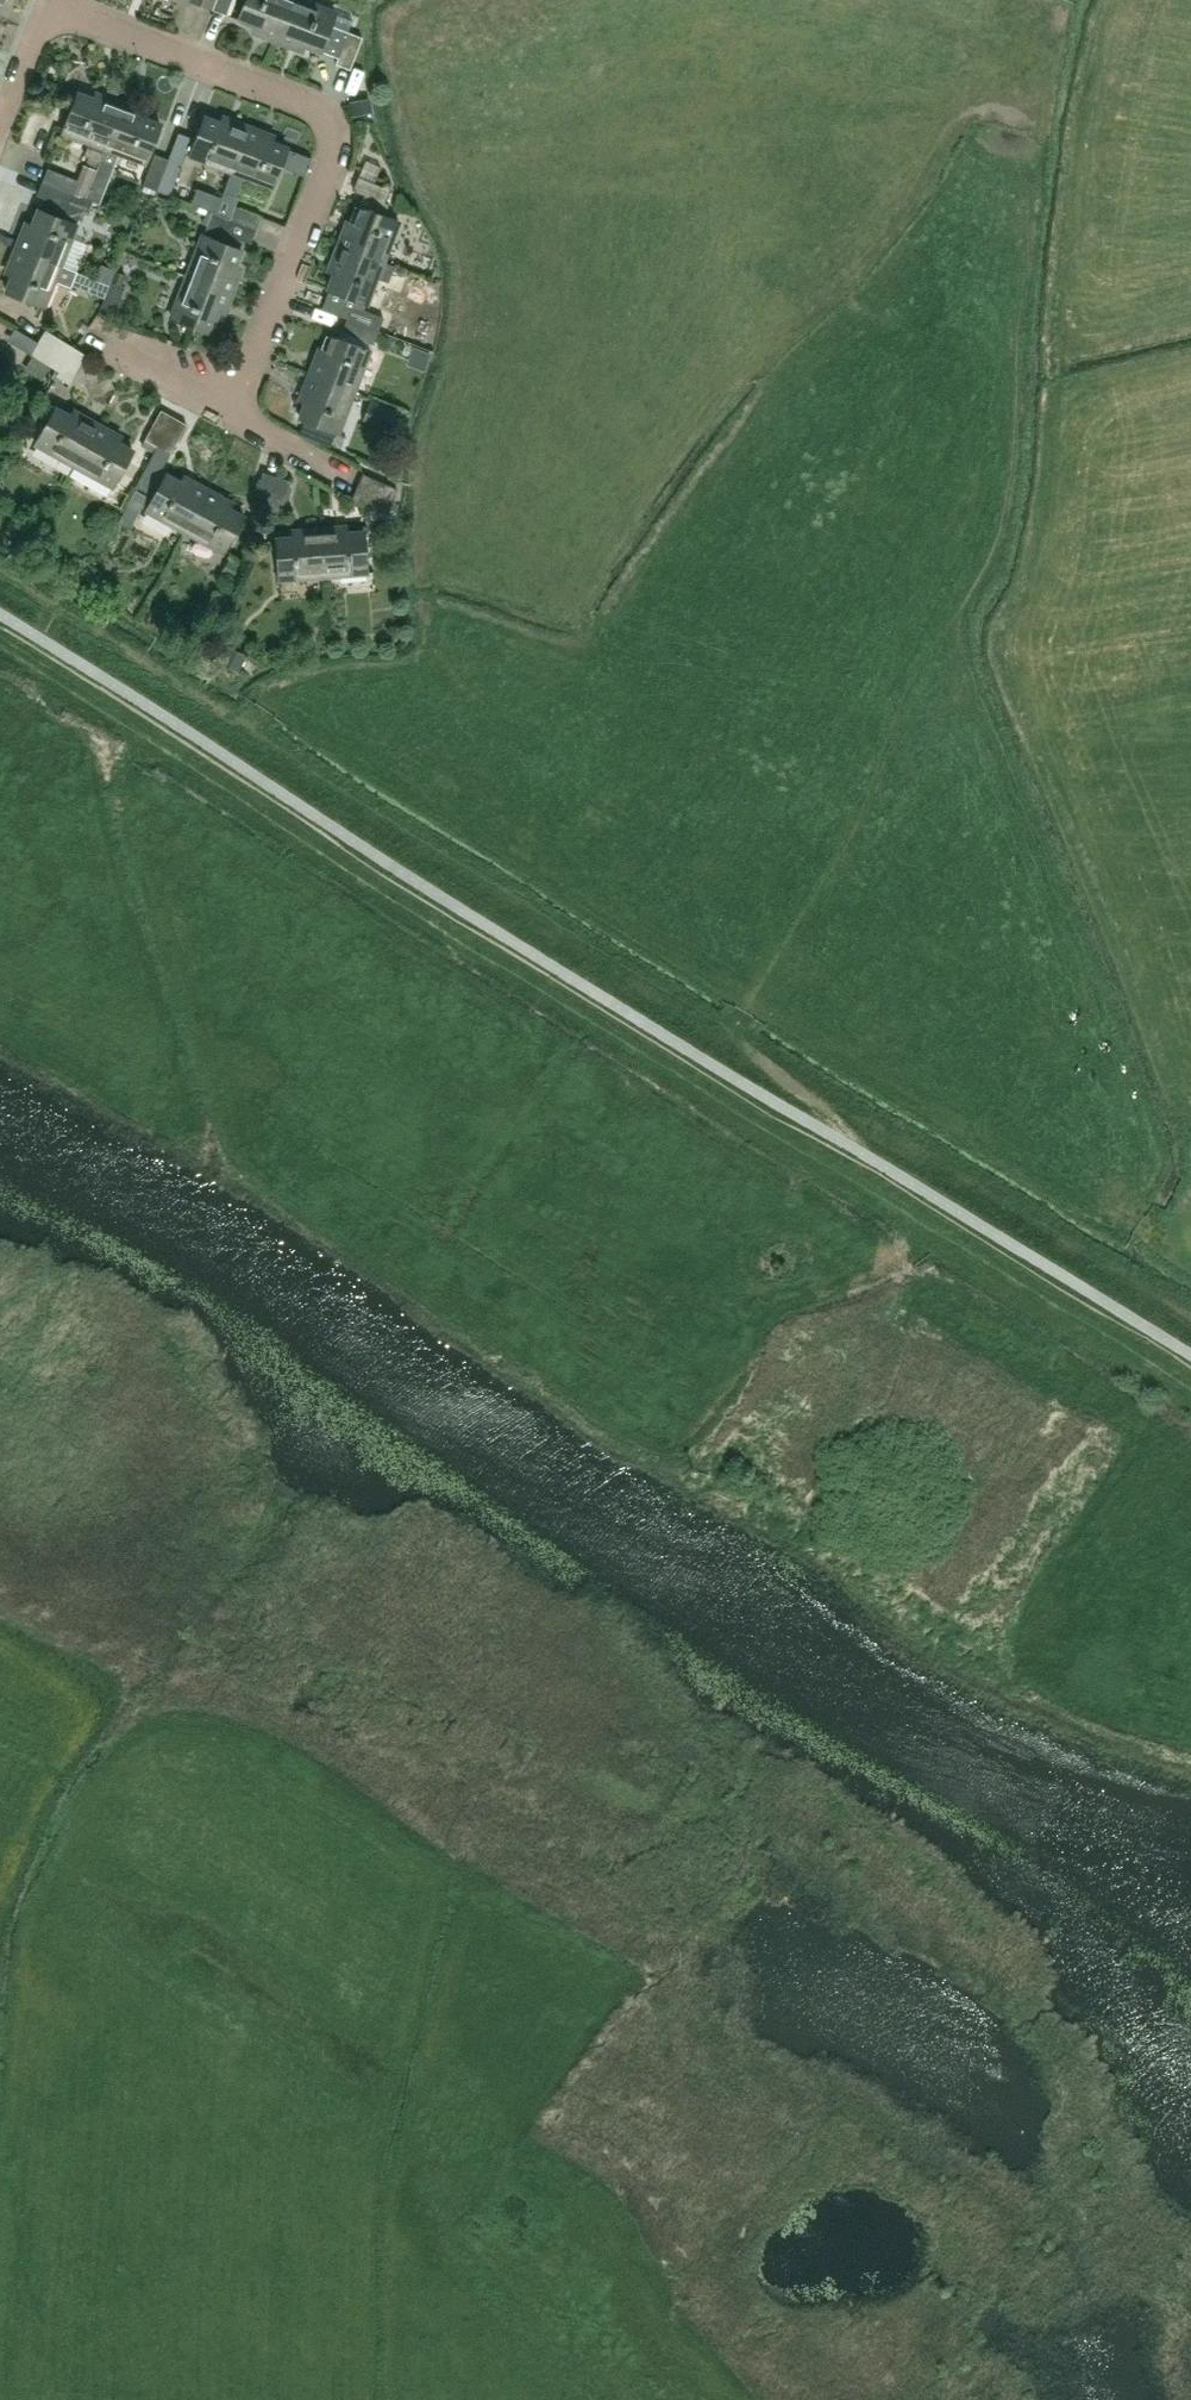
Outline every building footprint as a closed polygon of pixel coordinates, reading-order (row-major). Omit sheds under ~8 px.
[(200,4),(212,9),(215,0),(189,0),(200,4)] [(212,9),(226,14),(232,0),(215,0),(212,9)] [(293,0),(246,0),(239,19),(255,25),(253,31),(277,40),(293,0)] [(277,40),(302,50),(304,45),(321,51),(336,12),(304,0),(293,0),(277,40)] [(362,37),(348,31),(335,63),(350,68),(362,37)] [(121,101),(97,91),(94,98),(78,92),(63,131),(89,141),(84,154),(89,155),(85,164),(95,168),(121,101)] [(368,98),(350,102),(353,116),(371,113),(368,98)] [(121,101),(95,168),(96,169),(97,167),(108,171),(111,164),(115,166),(120,152),(145,162),(161,123),(144,117),(146,111),(121,101)] [(205,116),(190,154),(231,170),(247,126),(247,125),(224,116),(221,122),(205,116)] [(247,125),(247,126),(231,170),(272,186),(287,147),(271,141),(274,135),(247,125)] [(156,189),(168,158),(155,153),(143,184),(156,189)] [(182,163),(168,158),(156,189),(170,195),(182,163)] [(72,193),(85,198),(90,184),(79,180),(48,167),(42,182),(72,193)] [(383,261),(398,221),(384,215),(389,204),(384,202),(389,189),(358,176),(353,189),(365,194),(360,206),(354,222),(348,220),(338,246),(382,263),(383,261)] [(88,211),(92,201),(85,198),(72,193),(42,182),(37,194),(44,197),(40,208),(39,208),(32,224),(27,222),(16,247),(60,264),(77,223),(83,209),(88,211)] [(214,212),(214,213),(256,229),(261,215),(233,204),(220,199),(215,212),(214,212)] [(251,242),(256,229),(214,213),(214,212),(212,212),(207,210),(202,223),(207,224),(203,234),(187,275),(232,292),(242,267),(235,265),(241,249),(239,248),(243,239),(251,242)] [(273,210),(266,226),(281,232),(288,216),(273,210)] [(394,265),(383,261),(382,263),(338,246),(329,270),(334,272),(328,289),(366,303),(377,277),(388,281),(394,265)] [(54,280),(71,286),(77,270),(60,264),(16,247),(7,271),(13,274),(6,291),(44,306),(54,280)] [(112,280),(122,285),(127,273),(116,269),(112,280)] [(232,292),(187,275),(172,316),(210,331),(216,314),(223,317),(232,292)] [(113,317),(121,295),(125,286),(122,285),(112,280),(110,285),(104,298),(99,311),(113,317)] [(347,318),(377,330),(378,330),(383,317),(352,305),(347,318)] [(377,330),(347,318),(341,332),(373,343),(378,330),(377,330)] [(64,359),(65,358),(73,346),(45,330),(37,343),(64,359)] [(310,374),(353,391),(354,391),(370,349),(333,334),(326,351),(320,348),(310,374)] [(57,370),(64,359),(37,343),(30,354),(57,370)] [(65,358),(64,359),(57,370),(58,371),(56,375),(69,382),(85,353),(73,346),(65,358)] [(353,391),(310,374),(300,399),(306,401),(300,417),(338,432),(354,391),(353,391)] [(74,464),(96,422),(74,410),(71,415),(56,406),(35,442),(74,464)] [(158,445),(174,416),(162,409),(146,438),(158,445)] [(174,416),(158,445),(141,475),(159,485),(146,508),(184,529),(207,487),(185,475),(182,481),(161,470),(188,423),(174,416)] [(96,422),(74,464),(113,486),(133,450),(118,441),(121,436),(96,422)] [(253,503),(265,507),(267,508),(277,476),(263,471),(253,503)] [(393,486),(362,473),(357,485),(387,500),(392,502),(397,489),(393,487),(393,486)] [(277,476),(267,508),(281,512),(291,480),(277,476)] [(392,502),(387,500),(357,485),(351,499),(382,513),(382,512),(387,515),(392,502)] [(207,487),(184,529),(224,552),(244,515),(229,506),(232,501),(207,487)] [(318,528),(322,575),(322,576),(367,572),(364,531),(346,532),(346,526),(318,528)] [(322,575),(318,528),(293,530),(293,536),(275,538),(279,579),(322,576),(322,575)]
